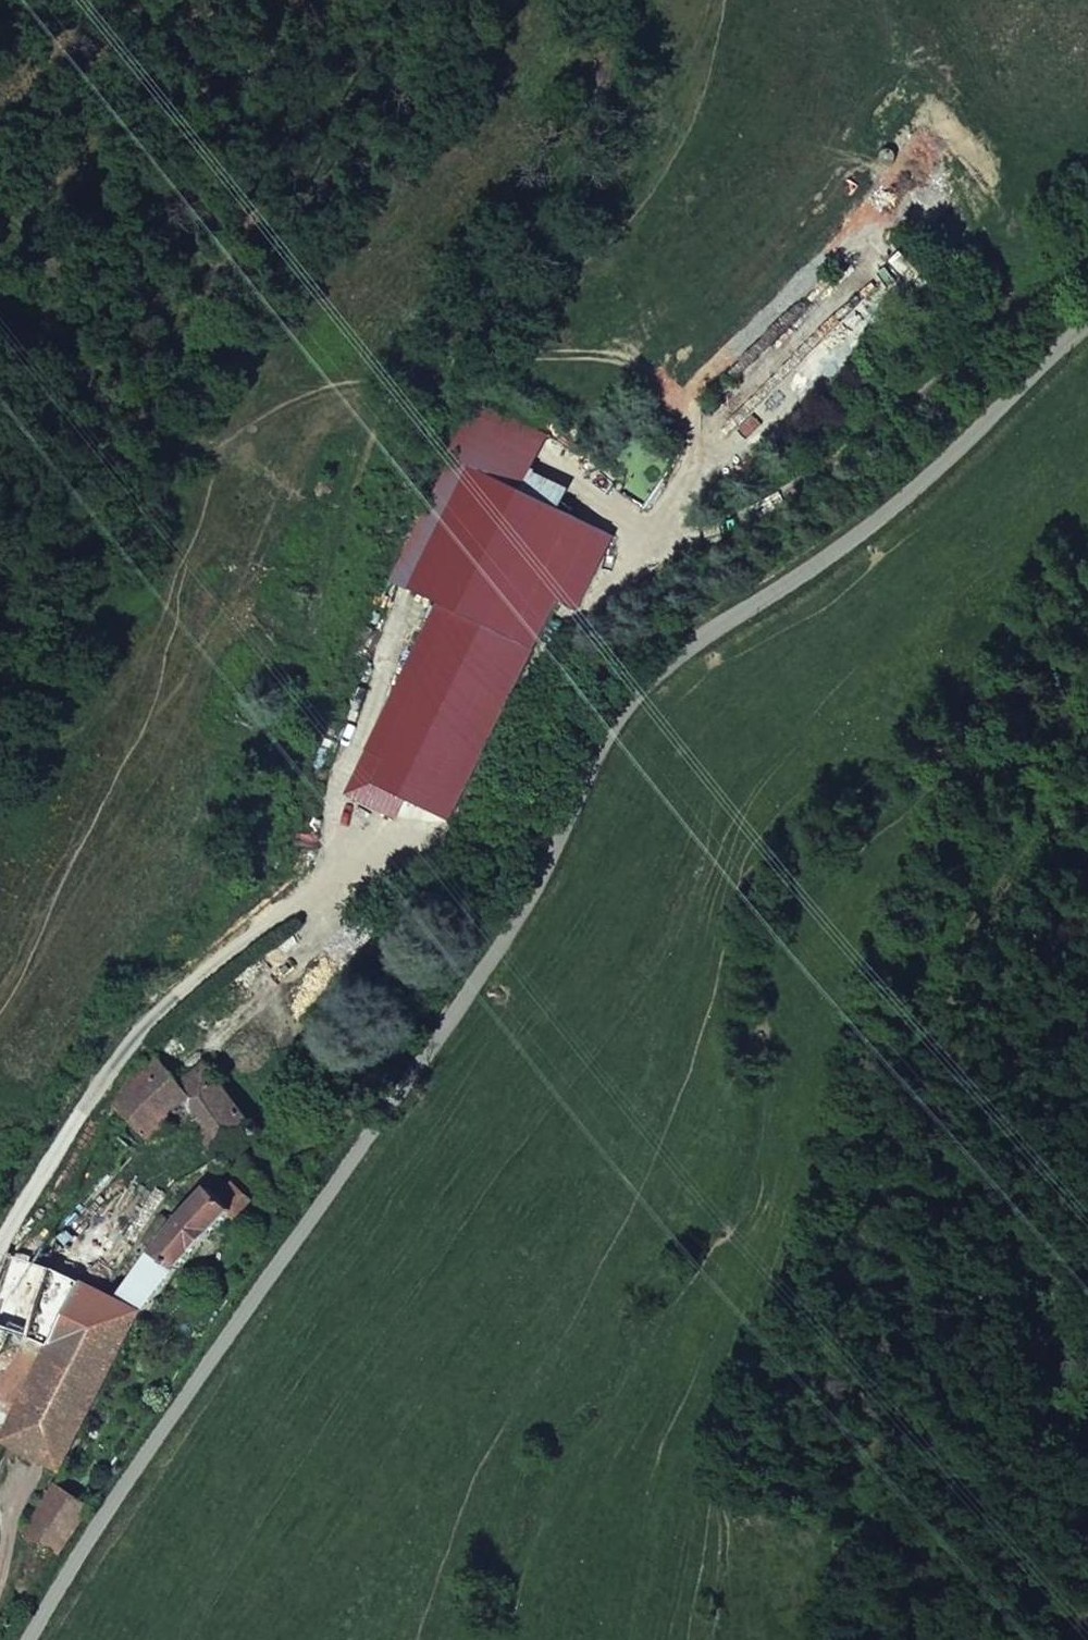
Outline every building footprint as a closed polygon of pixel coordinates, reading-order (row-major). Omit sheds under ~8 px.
[(478,449),(470,467),(559,510),(568,492),(478,449)] [(559,510),(470,467),(410,590),(439,604),(457,613),(386,760),(368,751),(347,795),(397,819),(406,800),(452,822),(530,662),(535,650),(595,527),(559,510)] [(439,604),(368,751),(386,760),(457,613),(439,604)] [(151,1051),(115,1106),(114,1106),(150,1140),(193,1121),(223,1164),(238,1150),(267,1124),(260,1116),(254,1121),(207,1064),(182,1085),(151,1051)] [(120,1300),(103,1292),(83,1282),(51,1348),(5,1443),(65,1473),(147,1311),(179,1269),(233,1213),(238,1217),(251,1201),(231,1184),(219,1198),(212,1192),(155,1253),(120,1300)] [(105,1244),(127,1259),(131,1253),(110,1238),(105,1244)] [(0,1291),(0,1331),(51,1348),(83,1282),(57,1269),(12,1256),(0,1291)] [(109,1284),(117,1273),(98,1258),(90,1270),(109,1284)] [(63,1556),(95,1509),(55,1488),(26,1532),(41,1543),(60,1555),(61,1556),(63,1556)]
